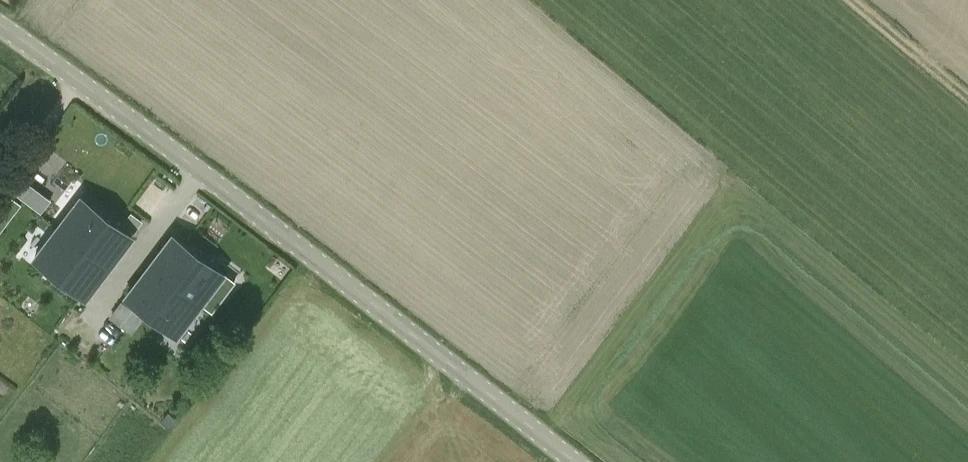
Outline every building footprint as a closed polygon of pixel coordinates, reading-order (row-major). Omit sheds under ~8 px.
[(20,194),(43,211),(53,197),(29,181),(20,194)] [(66,232),(101,259),(108,250),(116,256),(133,234),(82,195),(65,217),(73,223),(66,232)] [(22,204),(12,196),(0,212),(0,232),(22,204)] [(131,213),(124,223),(134,230),(141,221),(131,213)] [(94,269),(101,259),(66,232),(59,242),(51,236),(35,257),(85,296),(102,275),(94,269)] [(200,290),(208,296),(226,273),(175,234),(157,257),(165,263),(152,280),(144,274),(126,296),(178,336),(195,313),(187,307),(200,290)] [(114,315),(131,331),(143,317),(126,302),(114,315)] [(230,313),(226,320),(235,327),(240,321),(230,313)]
